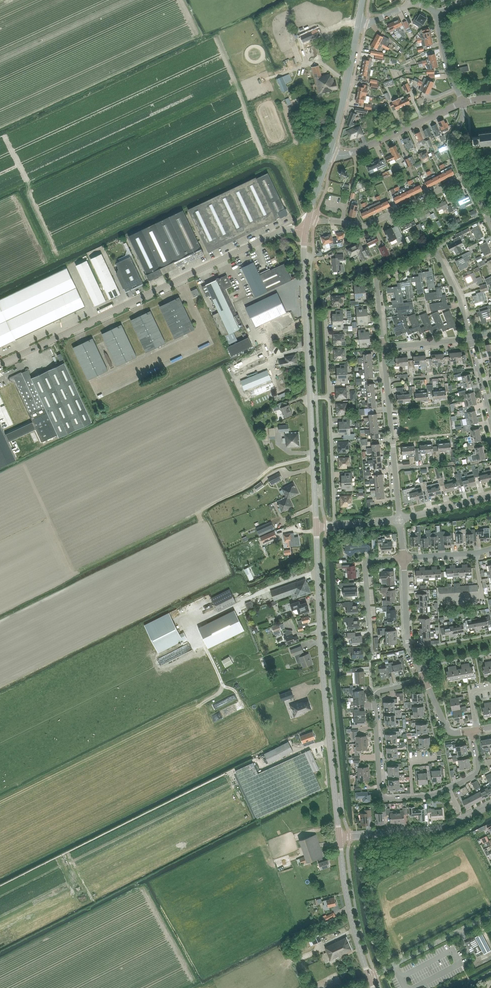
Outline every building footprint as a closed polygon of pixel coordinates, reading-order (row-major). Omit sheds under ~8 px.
[(419,16),(418,15),(417,16),(417,15),(416,17),(414,19),(415,20),(413,23),(414,24),(415,24),(418,26),(419,25),(421,27),(422,27),(423,24),(427,18),(424,16),(424,15),(421,13),(420,14),(419,16)] [(394,22),(399,33),(403,31),(400,26),(403,25),(400,19),(394,22)] [(395,35),(399,33),(394,22),(387,24),(390,30),(393,29),(395,35)] [(300,36),(302,39),(303,43),(321,35),(317,29),(300,36)] [(417,41),(431,38),(430,31),(423,33),(420,33),(421,37),(417,38),(417,41)] [(385,45),(385,46),(386,46),(386,47),(387,47),(388,43),(389,43),(390,41),(389,39),(383,36),(377,33),(374,40),(385,45)] [(431,38),(417,41),(418,43),(421,42),(422,46),(424,46),(426,46),(433,44),(431,38)] [(384,47),(385,46),(385,45),(374,40),(371,46),(377,49),(379,45),(384,47)] [(423,63),(437,60),(435,53),(428,55),(429,59),(426,59),(426,60),(422,61),(423,63)] [(363,67),(368,68),(370,68),(372,61),(371,61),(371,57),(369,57),(368,60),(364,59),(363,67)] [(423,63),(423,66),(426,65),(428,69),(432,69),(432,68),(438,66),(437,60),(423,63)] [(311,67),(313,72),(318,94),(319,97),(322,96),(322,95),(323,94),(323,93),(338,89),(337,85),(335,86),(333,78),(332,78),(330,73),(322,75),(319,65),(311,67)] [(468,66),(457,68),(459,77),(464,76),(463,72),(469,70),(468,66)] [(370,68),(368,68),(363,67),(361,75),(365,76),(364,79),(367,79),(368,76),(370,77),(371,68),(370,68)] [(286,84),(292,81),(289,74),(283,77),(283,76),(277,79),(283,93),(288,90),(286,84)] [(422,84),(425,85),(431,88),(434,82),(428,79),(426,83),(423,82),(422,84)] [(357,94),(363,95),(366,96),(368,85),(363,84),(363,87),(359,86),(357,94)] [(431,88),(425,85),(422,84),(421,87),(423,88),(422,91),(429,94),(431,88)] [(366,96),(363,95),(357,94),(356,102),(360,103),(360,105),(362,106),(363,103),(364,104),(366,96)] [(399,98),(400,101),(403,106),(410,103),(408,99),(411,98),(410,95),(407,96),(408,97),(405,99),(403,96),(399,98)] [(403,106),(400,101),(399,98),(395,100),(396,103),(394,104),(393,103),(390,104),(391,107),(392,107),(393,110),(396,109),(403,106)] [(353,122),(354,120),(349,119),(346,125),(352,127),(354,126),(355,124),(354,124),(355,123),(353,122)] [(443,120),(438,122),(442,129),(440,130),(442,133),(448,130),(447,127),(449,126),(447,122),(445,123),(443,120)] [(436,124),(431,126),(433,131),(436,137),(441,135),(436,124)] [(358,137),(363,135),(360,127),(354,129),(354,128),(347,131),(350,139),(357,136),(358,137)] [(431,135),(428,128),(423,130),(426,137),(430,136),(432,141),(434,140),(432,135),(431,135)] [(473,137),(474,144),(480,143),(481,146),(490,145),(490,131),(479,133),(479,136),(473,137)] [(420,143),(424,141),(420,132),(415,134),(419,143),(420,143)] [(403,140),(405,144),(404,144),(406,148),(408,147),(409,149),(413,147),(412,145),(413,145),(409,137),(403,140)] [(392,154),(386,157),(388,162),(394,159),(395,160),(401,157),(395,145),(389,148),(392,154)] [(418,154),(422,161),(430,157),(427,151),(423,153),(422,152),(418,154)] [(380,161),(379,159),(366,166),(368,171),(377,167),(378,170),(387,166),(384,160),(380,161)] [(445,172),(448,177),(454,173),(452,168),(448,170),(447,168),(444,169),(445,171),(445,172)] [(381,174),(383,179),(391,175),(393,174),(391,169),(385,172),(381,174)] [(346,177),(347,174),(346,171),(343,170),(339,172),(338,175),(340,178),(343,179),(346,177)] [(448,177),(445,172),(444,170),(441,171),(442,173),(438,175),(441,180),(448,177)] [(257,178),(276,219),(280,217),(281,218),(282,218),(284,217),(285,216),(287,215),(288,214),(288,213),(286,209),(285,208),(268,173),(257,178)] [(435,183),(441,180),(438,175),(432,178),(435,183)] [(276,219),(257,178),(256,177),(188,210),(209,252),(277,220),(276,219)] [(435,183),(432,178),(431,178),(431,177),(428,178),(429,180),(425,182),(428,187),(435,183)] [(412,185),(413,188),(416,193),(423,190),(420,184),(416,186),(415,184),(412,185)] [(409,196),(416,193),(413,188),(407,191),(409,196)] [(403,199),(409,196),(407,191),(400,194),(403,199)] [(403,199),(400,194),(399,192),(395,194),(396,196),(393,198),(396,203),(403,199)] [(463,192),(453,196),(456,202),(458,206),(465,203),(466,205),(472,202),(468,195),(466,197),(463,192)] [(380,200),(380,201),(384,208),(391,205),(388,200),(384,202),(383,199),(380,200)] [(445,200),(436,205),(438,210),(440,214),(444,212),(443,211),(448,209),(450,213),(454,211),(454,210),(453,208),(452,207),(451,204),(448,206),(445,200)] [(377,212),(384,208),(380,201),(377,202),(373,204),(377,212)] [(377,212),(373,204),(367,207),(370,215),(377,212)] [(364,218),(370,215),(367,207),(363,209),(365,211),(361,213),(364,218)] [(418,214),(421,219),(422,222),(425,220),(424,218),(427,216),(428,217),(431,215),(433,219),(436,217),(434,213),(431,214),(428,209),(418,214)] [(170,217),(191,261),(205,254),(202,248),(183,210),(170,217)] [(177,267),(191,261),(170,217),(156,223),(177,267)] [(412,217),(400,222),(404,229),(402,230),(403,232),(404,233),(406,232),(407,231),(408,230),(407,228),(415,224),(412,217)] [(163,274),(177,267),(156,223),(142,230),(163,274)] [(477,240),(483,236),(480,230),(479,230),(478,226),(472,229),(477,240)] [(399,241),(404,238),(400,229),(396,232),(395,230),(394,231),(392,227),(385,230),(390,241),(397,237),(399,241)] [(150,281),(163,274),(142,230),(128,236),(147,275),(150,281)] [(343,240),(344,232),(342,232),(336,233),(337,237),(333,239),(332,234),(321,237),(323,244),(330,243),(331,247),(337,246),(337,247),(343,245),(341,241),(343,240)] [(378,241),(375,235),(366,239),(370,247),(375,245),(374,242),(375,242),(376,242),(378,241)] [(461,247),(463,245),(459,236),(453,239),(455,244),(449,247),(451,251),(454,250),(456,255),(463,251),(461,247)] [(359,243),(347,249),(351,257),(359,253),(360,255),(362,260),(365,259),(370,256),(366,247),(363,249),(362,249),(359,243)] [(470,250),(471,250),(471,252),(473,251),(472,249),(478,246),(477,243),(469,247),(470,250)] [(490,252),(488,246),(487,246),(485,243),(480,245),(485,256),(490,252)] [(390,254),(385,245),(379,248),(384,257),(390,254)] [(462,255),(463,258),(456,261),(460,270),(468,267),(467,266),(469,265),(467,261),(470,260),(468,256),(472,254),(471,252),(471,250),(462,255)] [(121,294),(102,253),(90,259),(109,299),(121,294)] [(339,260),(344,260),(343,254),(335,255),(336,258),(332,258),(333,268),(334,272),(339,272),(339,273),(340,272),(344,272),(343,267),(342,264),(340,264),(339,260)] [(143,283),(130,256),(116,263),(119,268),(117,274),(124,288),(126,292),(129,291),(129,290),(130,291),(143,284),(143,283)] [(87,260),(76,265),(95,306),(106,301),(87,260)] [(242,268),(245,275),(255,297),(292,280),(289,273),(288,274),(283,264),(271,270),(267,271),(261,274),(260,273),(259,274),(254,263),(242,268)] [(421,272),(422,277),(426,277),(428,288),(435,287),(432,267),(429,268),(429,271),(421,272)] [(52,275),(0,299),(0,348),(16,340),(85,307),(76,289),(77,288),(67,268),(52,275)] [(425,293),(422,277),(421,272),(418,273),(419,276),(411,277),(412,282),(415,282),(417,294),(425,293)] [(473,273),(469,275),(464,278),(466,283),(465,283),(467,287),(470,285),(470,284),(476,282),(477,285),(482,282),(480,277),(476,279),(473,273)] [(219,312),(213,315),(223,337),(225,336),(229,345),(238,340),(234,332),(240,329),(244,327),(238,314),(237,315),(225,289),(232,286),(227,275),(226,275),(220,278),(219,277),(216,278),(216,280),(202,287),(207,297),(211,295),(219,312)] [(414,298),(412,282),(411,277),(407,278),(408,281),(400,282),(401,288),(405,287),(407,299),(414,298)] [(403,303),(401,288),(400,282),(397,283),(397,286),(389,288),(390,293),(395,292),(396,300),(391,300),(392,305),(403,303)] [(426,301),(441,298),(446,297),(445,294),(442,295),(441,287),(436,288),(437,291),(425,293),(426,301)] [(197,288),(191,291),(194,297),(200,294),(197,288)] [(483,292),(487,291),(487,288),(480,290),(481,292),(478,293),(479,295),(472,296),(474,304),(486,300),(483,292)] [(255,328),(287,312),(277,292),(245,307),(255,328)] [(351,301),(351,305),(359,304),(359,302),(360,302),(360,299),(366,299),(365,292),(355,293),(355,301),(351,301)] [(345,295),(342,295),(332,296),(332,306),(340,306),(340,302),(342,302),(342,299),(346,299),(345,295)] [(179,297),(160,306),(175,339),(195,329),(179,297)] [(446,297),(441,298),(442,302),(430,304),(431,311),(452,308),(451,304),(447,305),(446,297)] [(403,303),(392,305),(393,308),(396,307),(397,315),(402,315),(402,310),(414,309),(412,301),(403,303)] [(485,307),(478,309),(479,311),(477,312),(477,315),(479,314),(482,324),(487,322),(485,317),(490,316),(488,309),(490,309),(490,308),(490,305),(485,307)] [(444,326),(446,330),(453,327),(454,331),(457,329),(450,310),(443,313),(448,324),(444,326)] [(150,311),(131,320),(146,352),(166,343),(150,311)] [(446,330),(444,326),(438,311),(431,314),(436,325),(432,327),(434,332),(442,328),(443,332),(446,330)] [(423,332),(421,328),(415,313),(408,316),(413,327),(409,329),(411,334),(418,331),(420,334),(423,332)] [(434,332),(432,327),(426,313),(420,315),(424,326),(421,328),(423,332),(430,330),(431,333),(434,332)] [(411,334),(409,329),(405,319),(408,317),(407,315),(404,317),(403,315),(393,319),(394,323),(398,321),(400,326),(397,327),(396,326),(393,328),(397,336),(407,332),(408,335),(411,334)] [(283,317),(279,319),(279,318),(278,317),(274,319),(274,320),(275,321),(271,323),(252,331),(259,344),(262,343),(278,335),(291,329),(289,324),(285,317),(285,316),(283,317)] [(343,320),(333,320),(333,327),(336,326),(336,330),(340,330),(343,330),(343,331),(348,331),(348,326),(343,326),(343,320)] [(121,325),(102,334),(118,366),(137,357),(121,325)] [(359,339),(369,338),(369,331),(366,332),(366,329),(358,329),(358,331),(358,332),(359,339)] [(345,340),(344,340),(344,334),(333,334),(334,345),(342,344),(342,345),(346,345),(346,341),(345,340)] [(249,337),(228,347),(232,356),(253,346),(249,337)] [(93,338),(73,348),(89,380),(108,371),(93,338)] [(369,338),(359,339),(360,345),(360,348),(368,347),(367,345),(370,344),(369,338)] [(342,356),(345,356),(344,349),(334,350),(335,360),(342,360),(342,356)] [(358,361),(371,359),(371,353),(368,354),(368,351),(360,351),(360,354),(363,354),(363,357),(358,358),(358,361)] [(456,360),(457,363),(459,363),(459,360),(462,359),(463,361),(466,361),(465,354),(462,355),(462,351),(455,352),(456,360)] [(457,363),(456,360),(455,352),(449,352),(450,356),(447,356),(448,364),(451,364),(450,360),(454,360),(454,364),(457,364),(457,363)] [(448,364),(447,356),(444,357),(444,353),(438,354),(438,362),(439,365),(441,365),(441,361),(444,361),(445,364),(448,364)] [(279,360),(280,366),(281,367),(286,366),(286,368),(298,365),(296,354),(284,356),(285,359),(279,360)] [(439,365),(438,362),(438,354),(431,354),(432,358),(429,358),(430,372),(433,371),(432,362),(436,362),(436,366),(439,365)] [(414,364),(420,363),(420,355),(413,356),(414,360),(411,360),(412,373),(415,373),(414,364)] [(430,372),(429,358),(426,358),(426,355),(420,355),(420,363),(426,363),(427,372),(430,372)] [(403,368),(402,365),(402,357),(395,358),(396,366),(395,366),(395,368),(395,369),(403,368)] [(412,373),(411,360),(408,360),(408,357),(402,357),(402,365),(403,368),(406,368),(405,365),(408,365),(409,374),(412,373)] [(16,460),(8,442),(35,429),(41,442),(57,435),(58,438),(92,422),(64,363),(31,378),(28,372),(29,370),(26,368),(25,372),(22,373),(21,372),(10,377),(9,380),(11,381),(12,381),(12,382),(13,382),(32,422),(4,435),(0,426),(0,467),(16,460)] [(245,390),(272,380),(268,370),(241,381),(245,390)] [(460,382),(471,380),(469,374),(463,375),(462,372),(454,374),(455,378),(458,377),(458,380),(460,380),(460,382)] [(466,387),(470,386),(472,386),(471,380),(460,382),(460,383),(458,383),(458,386),(464,385),(465,387),(458,389),(459,392),(467,390),(466,387)] [(361,391),(374,389),(374,383),(368,384),(367,381),(361,381),(356,382),(356,385),(362,384),(366,384),(366,387),(361,388),(361,391)] [(252,398),(276,389),(273,382),(249,391),(252,398)] [(439,388),(439,391),(440,399),(446,398),(446,391),(449,391),(448,383),(445,383),(445,390),(442,390),(442,388),(439,388)] [(433,384),(430,385),(431,395),(433,395),(434,399),(440,399),(439,391),(433,391),(433,384)] [(428,396),(431,395),(430,385),(427,385),(427,392),(424,392),(424,390),(421,390),(422,400),(425,400),(425,401),(428,401),(428,400),(428,399),(428,396)] [(406,391),(403,391),(404,402),(410,402),(410,395),(412,395),(412,386),(409,387),(409,393),(407,394),(406,391)] [(415,386),(412,386),(412,395),(415,394),(416,401),(422,400),(421,390),(418,390),(418,393),(416,393),(415,386)] [(404,402),(403,391),(403,387),(397,388),(397,391),(400,391),(401,394),(397,395),(397,394),(394,394),(395,400),(398,399),(398,403),(404,402)] [(346,398),(346,395),(346,388),(335,388),(336,399),(346,398)] [(465,400),(475,397),(474,392),(467,393),(467,390),(459,392),(459,396),(463,394),(464,399),(462,399),(463,401),(464,401),(465,400)] [(463,410),(471,408),(470,405),(477,403),(475,397),(465,400),(464,401),(465,406),(462,407),(463,410)] [(344,410),(347,410),(347,403),(336,404),(337,414),(337,415),(339,416),(343,416),(344,414),(345,414),(344,410)] [(273,407),(274,411),(279,410),(281,409),(282,414),(280,415),(281,418),(284,418),(292,415),(289,405),(288,405),(283,407),(282,404),(273,407)] [(466,419),(477,416),(475,410),(472,411),(471,408),(463,410),(463,413),(468,412),(468,415),(465,416),(466,419)] [(464,428),(472,427),(471,424),(478,422),(477,416),(466,419),(467,424),(463,425),(464,428)] [(470,436),(480,434),(479,428),(472,430),(472,427),(464,428),(464,431),(470,430),(470,434),(469,434),(470,436)] [(285,438),(286,443),(287,447),(300,446),(299,432),(285,433),(286,434),(285,434),(285,438)] [(467,446),(475,445),(475,442),(482,440),(480,434),(470,436),(469,437),(467,437),(468,443),(467,443),(467,446)] [(346,449),(349,448),(348,442),(338,442),(338,452),(346,452),(346,449)] [(451,457),(455,457),(454,449),(451,449),(450,442),(444,443),(445,451),(451,450),(451,457)] [(436,450),(436,458),(439,458),(439,451),(445,451),(444,443),(438,443),(438,446),(438,450),(436,450)] [(421,453),(427,452),(426,444),(420,445),(420,448),(417,448),(418,460),(421,460),(421,453)] [(432,444),(426,444),(427,452),(433,452),(433,459),(436,458),(436,450),(435,446),(432,446),(432,444)] [(414,445),(408,446),(409,457),(415,456),(415,460),(418,460),(417,448),(414,448),(414,445)] [(473,454),(484,452),(483,446),(476,447),(475,445),(467,446),(468,449),(475,448),(476,451),(473,452),(473,454)] [(484,452),(473,454),(471,455),(472,460),(470,461),(471,464),(479,462),(479,459),(485,458),(484,452)] [(347,464),(349,464),(349,457),(339,457),(339,468),(347,468),(347,464)] [(487,481),(485,471),(482,471),(483,474),(480,475),(478,468),(475,469),(477,477),(480,476),(481,483),(487,481)] [(474,477),(477,477),(475,469),(472,470),(474,477),(471,477),(470,474),(467,475),(470,485),(476,484),(474,477)] [(342,482),(352,481),(352,475),(352,472),(345,472),(345,475),(341,475),(342,482)] [(281,478),(282,478),(279,473),(268,479),(270,483),(274,482),(274,484),(282,480),(281,478)] [(457,482),(460,481),(458,473),(455,474),(456,481),(453,482),(453,479),(450,479),(451,482),(453,490),(459,489),(457,482)] [(470,485),(467,475),(462,477),(461,473),(458,473),(460,481),(463,480),(464,487),(470,485)] [(451,482),(450,479),(447,480),(448,483),(445,484),(443,477),(440,478),(442,486),(445,485),(447,492),(453,490),(451,482)] [(440,486),(442,486),(440,478),(437,479),(438,482),(433,484),(435,494),(441,493),(440,486)] [(352,481),(342,482),(342,488),(346,488),(346,491),(353,491),(352,481)] [(435,494),(433,484),(430,485),(431,487),(428,488),(426,481),(423,482),(425,490),(428,489),(429,496),(435,494)] [(422,491),(425,490),(423,482),(420,483),(421,487),(418,488),(418,491),(416,491),(418,499),(424,497),(422,491)] [(295,487),(293,483),(282,488),(286,496),(287,496),(289,498),(295,495),(295,494),(298,493),(295,487)] [(418,499),(416,491),(415,486),(409,488),(409,486),(406,486),(406,489),(402,490),(404,495),(408,494),(410,494),(412,500),(418,499)] [(349,503),(351,503),(351,495),(340,496),(341,506),(349,506),(349,503)] [(276,501),(279,507),(282,512),(289,508),(289,507),(292,506),(289,498),(287,496),(286,496),(276,501)] [(466,534),(466,529),(465,529),(465,528),(462,528),(462,529),(461,529),(461,532),(459,533),(459,534),(456,534),(456,542),(464,542),(464,541),(466,541),(466,534)] [(476,536),(476,535),(480,535),(481,541),(489,540),(489,533),(488,528),(483,529),(476,529),(475,529),(476,536)] [(475,529),(476,529),(471,529),(471,534),(466,534),(466,541),(466,543),(474,542),(474,541),(477,541),(476,535),(476,536),(475,529)] [(264,543),(277,537),(274,531),(260,537),(262,540),(263,543),(264,543)] [(438,543),(441,543),(440,531),(438,532),(436,532),(436,536),(431,536),(431,545),(438,545),(438,543)] [(440,531),(441,543),(444,543),(444,544),(451,544),(451,543),(454,543),(453,533),(451,533),(451,535),(445,536),(445,531),(440,531)] [(421,538),(421,532),(417,532),(416,532),(416,536),(411,537),(411,545),(418,545),(418,544),(421,544),(421,538)] [(431,536),(431,533),(426,533),(426,538),(421,538),(421,544),(421,547),(428,546),(428,545),(431,545),(431,536)] [(284,535),(285,541),(289,541),(290,546),(299,545),(298,536),(295,537),(293,537),(293,535),(291,536),(291,534),(290,534),(289,534),(284,535)] [(392,542),(385,542),(382,541),(382,539),(378,539),(378,545),(381,544),(381,547),(382,550),(385,549),(385,550),(386,550),(385,549),(387,549),(387,550),(388,550),(392,549),(392,547),(393,547),(392,547),(392,544),(392,543),(392,544),(392,543),(392,542)] [(358,549),(361,552),(362,551),(370,551),(369,545),(368,545),(368,544),(367,544),(367,541),(358,542),(358,541),(357,542),(352,542),(351,543),(349,543),(348,543),(346,543),(346,544),(345,544),(346,550),(345,551),(346,552),(349,552),(350,557),(356,550),(358,549)] [(347,578),(356,577),(356,571),(355,571),(355,565),(349,566),(349,562),(342,563),(343,567),(346,567),(346,573),(345,573),(345,577),(347,577),(347,578)] [(444,576),(444,572),(441,572),(441,569),(437,569),(437,566),(434,567),(435,577),(435,580),(438,579),(438,577),(441,577),(441,576),(444,576)] [(382,584),(394,584),(394,571),(381,572),(382,584)] [(297,598),(312,593),(308,582),(307,582),(306,578),(270,591),(274,601),(291,595),(293,600),(297,598)] [(344,595),(357,594),(356,586),(355,586),(354,582),(344,583),(345,587),(343,587),(344,595)] [(389,587),(383,587),(381,587),(381,592),(384,592),(386,592),(387,600),(382,600),(383,605),(392,605),(392,601),(395,600),(395,595),(396,595),(395,590),(389,590),(389,587)] [(211,598),(218,612),(236,603),(229,589),(211,598)] [(419,600),(427,600),(427,594),(429,594),(429,590),(421,590),(421,594),(419,594),(416,594),(416,597),(419,597),(419,600)] [(292,610),(293,610),(293,611),(293,612),(294,612),(295,613),(296,614),(297,614),(298,614),(299,614),(304,612),(304,614),(310,612),(309,610),(308,607),(307,602),(300,605),(299,601),(290,604),(292,610)] [(347,613),(358,613),(358,605),(353,606),(352,602),(343,603),(343,607),(347,606),(347,613)] [(387,611),(388,621),(385,621),(385,624),(393,624),(393,620),(396,620),(395,609),(392,609),(392,606),(385,606),(383,606),(383,611),(387,611)] [(427,606),(417,607),(417,609),(420,609),(420,612),(422,612),(422,615),(430,615),(430,612),(427,612),(427,606)] [(234,610),(198,628),(208,649),(245,631),(234,610)] [(177,629),(169,613),(145,626),(156,648),(158,652),(166,648),(167,649),(187,638),(184,632),(180,634),(177,629)] [(422,624),(430,624),(430,618),(427,618),(427,615),(423,616),(423,618),(422,618),(422,619),(419,619),(419,621),(422,621),(422,624)] [(308,623),(310,622),(309,616),(301,618),(302,620),(298,621),(299,626),(298,627),(299,631),(304,630),(303,626),(309,625),(308,623)] [(482,628),(485,628),(486,630),(488,630),(488,627),(490,627),(490,619),(490,616),(486,617),(487,619),(481,620),(482,628)] [(349,628),(359,628),(359,620),(354,620),(353,617),(343,618),(344,622),(348,621),(349,628)] [(477,632),(475,622),(474,619),(468,620),(465,620),(467,629),(469,628),(470,631),(474,630),(474,632),(477,632)] [(458,633),(456,625),(454,625),(453,621),(450,621),(451,626),(452,636),(455,636),(454,633),(458,633)] [(386,637),(397,637),(396,630),(390,631),(390,628),(377,628),(378,634),(386,634),(386,637)] [(289,644),(300,640),(298,636),(294,637),(293,633),(293,630),(286,629),(286,632),(287,636),(285,636),(287,641),(288,640),(289,644)] [(352,644),(362,643),(362,635),(355,636),(355,632),(348,633),(348,639),(352,639),(352,644)] [(397,637),(386,637),(386,641),(385,641),(384,642),(384,645),(386,645),(386,644),(397,643),(397,637)] [(311,658),(311,657),(309,653),(304,655),(302,655),(301,653),(304,652),(302,646),(291,650),(293,656),(298,654),(301,662),(302,662),(304,667),(313,664),(311,658)] [(345,648),(345,651),(349,651),(349,652),(352,652),(352,658),(363,657),(363,649),(355,650),(355,647),(345,648)] [(222,661),(226,668),(233,663),(229,656),(222,661)] [(397,664),(399,675),(404,674),(403,671),(405,670),(403,657),(399,658),(400,663),(397,664)] [(490,675),(490,673),(489,661),(485,662),(485,666),(483,666),(485,676),(490,675)] [(395,676),(399,675),(397,664),(394,665),(393,662),(388,663),(389,664),(390,671),(391,672),(394,671),(395,676)] [(465,664),(467,673),(468,678),(474,676),(473,672),(475,672),(474,666),(470,667),(469,663),(465,664)] [(389,677),(388,673),(387,671),(390,671),(389,664),(383,665),(383,667),(379,668),(381,679),(389,677)] [(468,678),(467,673),(465,664),(461,664),(462,668),(459,669),(461,679),(468,678)] [(461,679),(459,669),(457,669),(456,665),(452,666),(455,680),(461,679)] [(448,681),(455,680),(452,666),(448,667),(448,671),(446,671),(448,681)] [(359,667),(347,668),(347,672),(355,672),(356,683),(365,682),(364,671),(359,671),(359,667)] [(354,698),(364,697),(363,690),(357,691),(357,687),(349,688),(349,691),(350,691),(350,694),(353,694),(354,698)] [(283,696),(285,702),(297,698),(294,692),(283,696)] [(451,705),(459,703),(459,700),(464,699),(463,696),(458,697),(450,698),(451,705)] [(364,697),(354,698),(354,701),(351,701),(351,704),(350,704),(350,708),(358,707),(358,704),(364,703),(364,697)] [(413,705),(422,704),(421,702),(423,702),(423,697),(413,698),(413,701),(405,702),(405,708),(408,707),(408,708),(411,707),(411,704),(413,704),(413,705)] [(303,703),(303,702),(299,703),(298,702),(293,704),(290,705),(295,717),(297,716),(303,714),(302,713),(307,711),(306,710),(311,708),(310,708),(311,708),(308,702),(308,701),(303,703)] [(490,716),(490,711),(488,702),(484,703),(485,707),(482,707),(484,718),(490,716)] [(354,718),(365,717),(365,710),(359,711),(359,707),(351,708),(351,712),(354,711),(354,718)] [(462,711),(467,711),(466,708),(453,711),(454,717),(462,715),(462,711)] [(214,713),(216,719),(227,716),(225,709),(214,713)] [(424,710),(413,711),(414,715),(411,715),(411,718),(421,718),(421,716),(424,715),(424,710)] [(365,717),(354,718),(355,724),(352,724),(352,727),(360,727),(360,724),(366,723),(365,717)] [(283,722),(272,726),(276,738),(288,733),(283,722)] [(356,743),(367,743),(366,736),(357,736),(357,731),(358,731),(358,727),(351,728),(351,731),(353,731),(354,740),(356,740),(356,743)] [(313,731),(300,736),(303,743),(304,742),(305,746),(315,742),(313,739),(316,738),(313,731)] [(490,751),(490,748),(488,739),(482,740),(483,748),(484,751),(487,750),(488,751),(490,751)] [(293,752),(289,742),(264,754),(269,764),(293,752)] [(457,751),(467,749),(466,744),(463,745),(463,742),(453,744),(453,748),(456,747),(457,751)] [(353,759),(360,759),(359,755),(358,755),(358,750),(367,749),(367,743),(356,743),(357,747),(354,747),(355,756),(353,756),(353,759)] [(236,771),(238,775),(257,818),(321,789),(314,772),(320,769),(310,749),(258,773),(253,762),(236,771)] [(453,759),(467,756),(466,754),(468,753),(467,749),(457,751),(457,755),(452,756),(453,759)] [(459,764),(470,762),(469,757),(467,758),(467,756),(453,759),(453,761),(458,760),(459,764)] [(358,774),(369,773),(368,767),(359,767),(359,762),(360,762),(360,759),(353,759),(353,762),(355,762),(356,771),(358,771),(358,774)] [(470,762),(459,764),(460,767),(457,768),(458,771),(468,770),(467,767),(470,767),(470,762)] [(437,781),(436,770),(432,770),(432,763),(429,763),(429,765),(429,770),(430,779),(432,779),(432,781),(437,781)] [(369,773),(358,774),(359,777),(356,778),(356,786),(355,786),(355,790),(362,789),(361,786),(360,786),(360,781),(369,780),(369,773)] [(485,789),(482,790),(480,787),(478,788),(479,791),(483,799),(489,796),(485,789)] [(467,796),(466,795),(466,794),(463,788),(460,789),(463,796),(464,795),(465,798),(462,800),(466,808),(472,805),(467,796)] [(483,799),(479,791),(478,788),(475,789),(477,793),(474,794),(478,802),(483,799)] [(363,802),(370,801),(370,794),(368,794),(368,791),(355,792),(356,798),(363,798),(363,802)] [(478,802),(474,794),(470,796),(469,793),(466,795),(467,796),(472,805),(478,802)] [(424,813),(427,812),(426,803),(423,804),(424,809),(419,809),(419,810),(415,810),(414,807),(409,807),(410,817),(414,816),(415,815),(419,815),(420,821),(425,821),(424,813)] [(397,812),(397,823),(404,822),(404,814),(407,813),(407,807),(403,807),(403,810),(400,810),(400,812),(397,812)] [(397,823),(397,812),(393,812),(393,811),(390,811),(390,808),(386,808),(387,815),(390,815),(391,823),(397,823)] [(431,819),(443,818),(442,810),(431,810),(431,808),(428,809),(428,814),(431,814),(431,819)] [(368,816),(371,816),(371,809),(364,810),(364,813),(360,813),(361,825),(369,824),(368,816)] [(386,809),(381,809),(380,809),(381,813),(375,814),(376,824),(384,824),(383,816),(386,816),(386,809)] [(328,859),(323,861),(322,857),(324,857),(316,834),(299,840),(305,857),(296,860),(299,865),(307,862),(317,859),(321,869),(330,866),(328,859)] [(334,897),(326,899),(326,900),(324,901),(325,905),(327,904),(328,907),(336,905),(334,897)] [(322,916),(326,922),(336,917),(336,916),(334,912),(326,916),(326,914),(322,916)] [(307,938),(311,946),(322,941),(318,933),(307,938)] [(475,951),(477,956),(483,953),(484,954),(490,950),(482,933),(475,937),(475,938),(469,941),(466,942),(471,953),(475,951)] [(335,959),(353,950),(347,936),(325,947),(326,950),(325,950),(330,961),(335,958),(335,959)]
